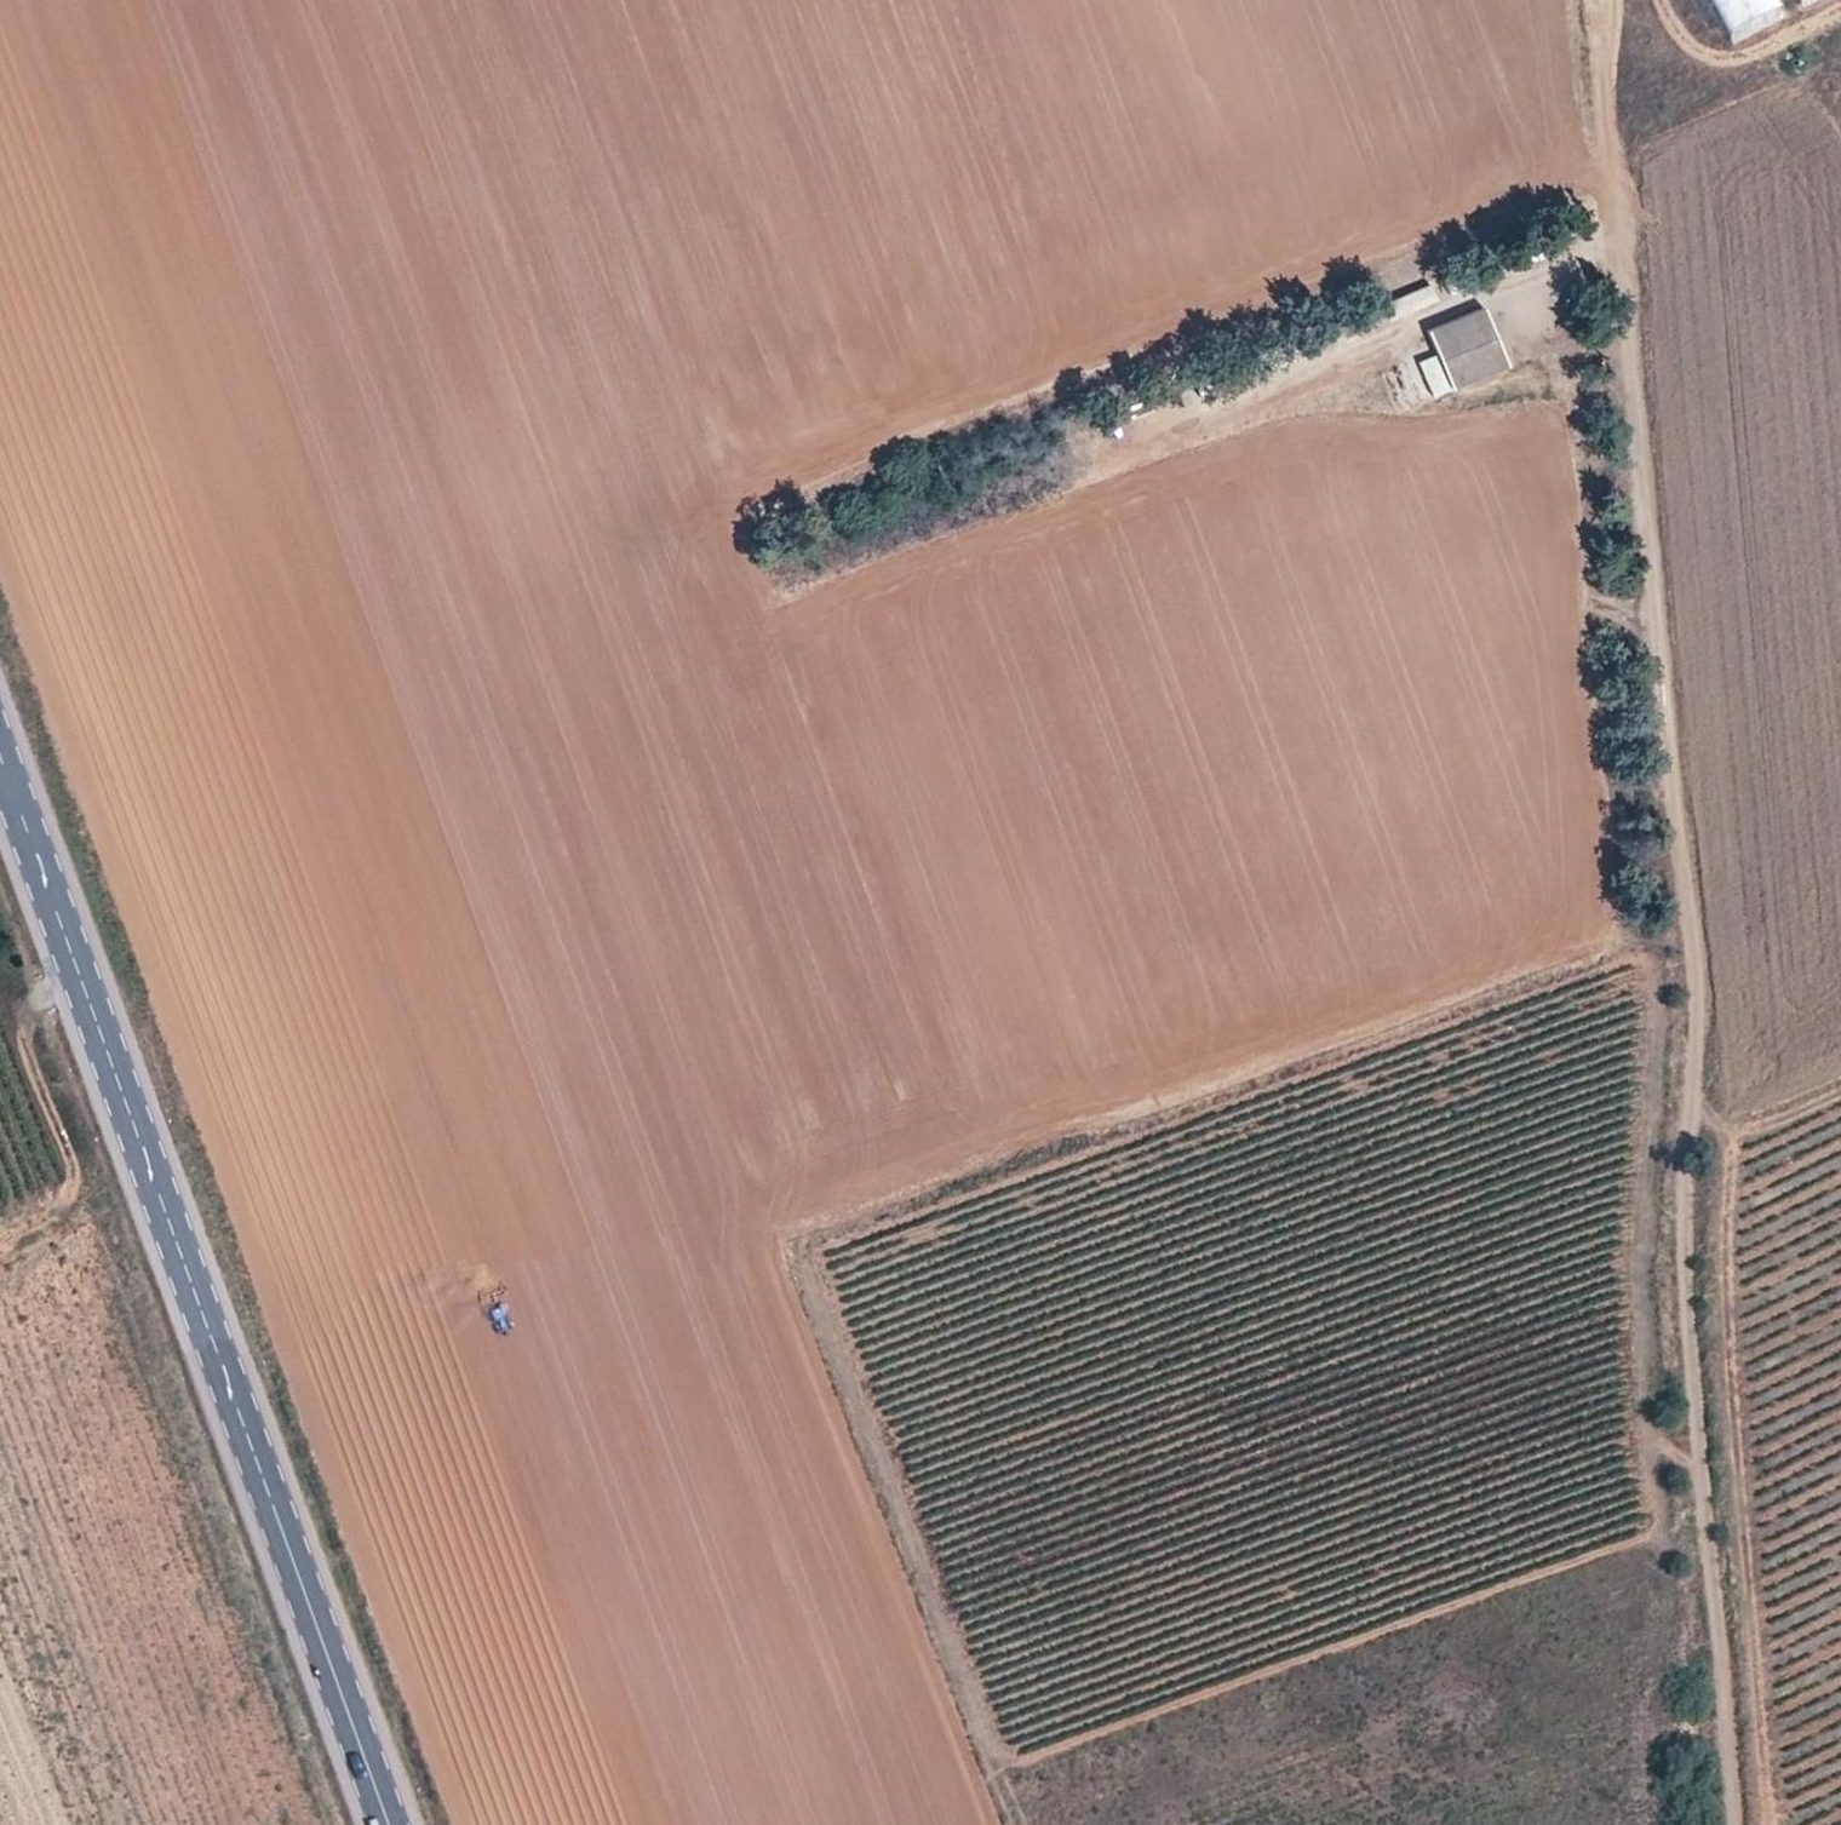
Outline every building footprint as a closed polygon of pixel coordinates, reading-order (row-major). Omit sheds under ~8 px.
[(1721,20),(1761,0),(1711,0),(1721,20)] [(1423,330),(1448,389),(1505,367),(1480,307),(1423,330)]
